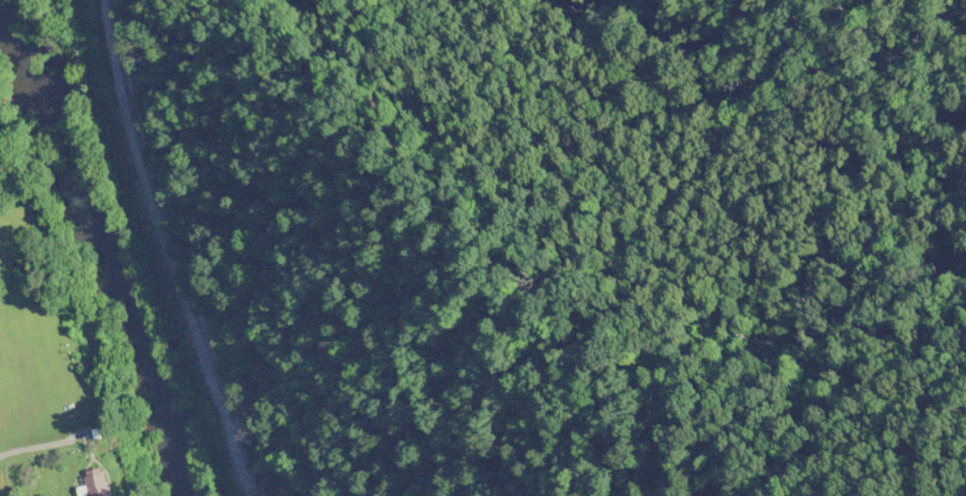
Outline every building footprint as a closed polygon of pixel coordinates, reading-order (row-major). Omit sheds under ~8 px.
[(91,495),(110,495),(106,469),(88,472),(91,495)]
